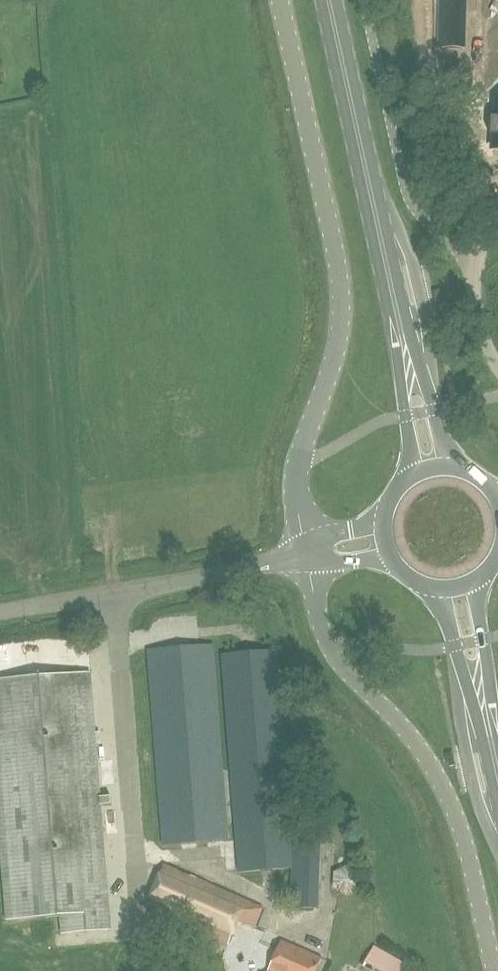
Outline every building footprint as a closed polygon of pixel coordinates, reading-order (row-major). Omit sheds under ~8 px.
[(464,48),(465,0),(440,0),(439,48),(464,48)] [(164,843),(228,839),(213,645),(150,649),(164,843)] [(317,908),(319,835),(294,834),(279,651),(223,655),(241,871),(293,867),(292,907),(317,908)] [(91,672),(0,679),(0,831),(7,920),(61,916),(62,934),(111,931),(97,745),(100,744),(100,732),(96,733),(91,672)] [(331,867),(334,890),(363,885),(359,862),(331,867)] [(256,929),(265,908),(166,865),(147,909),(229,944),(239,922),(256,929)] [(321,958),(281,940),(268,970),(316,970),(321,958)] [(406,960),(376,944),(365,964),(378,970),(400,970),(406,960)]
